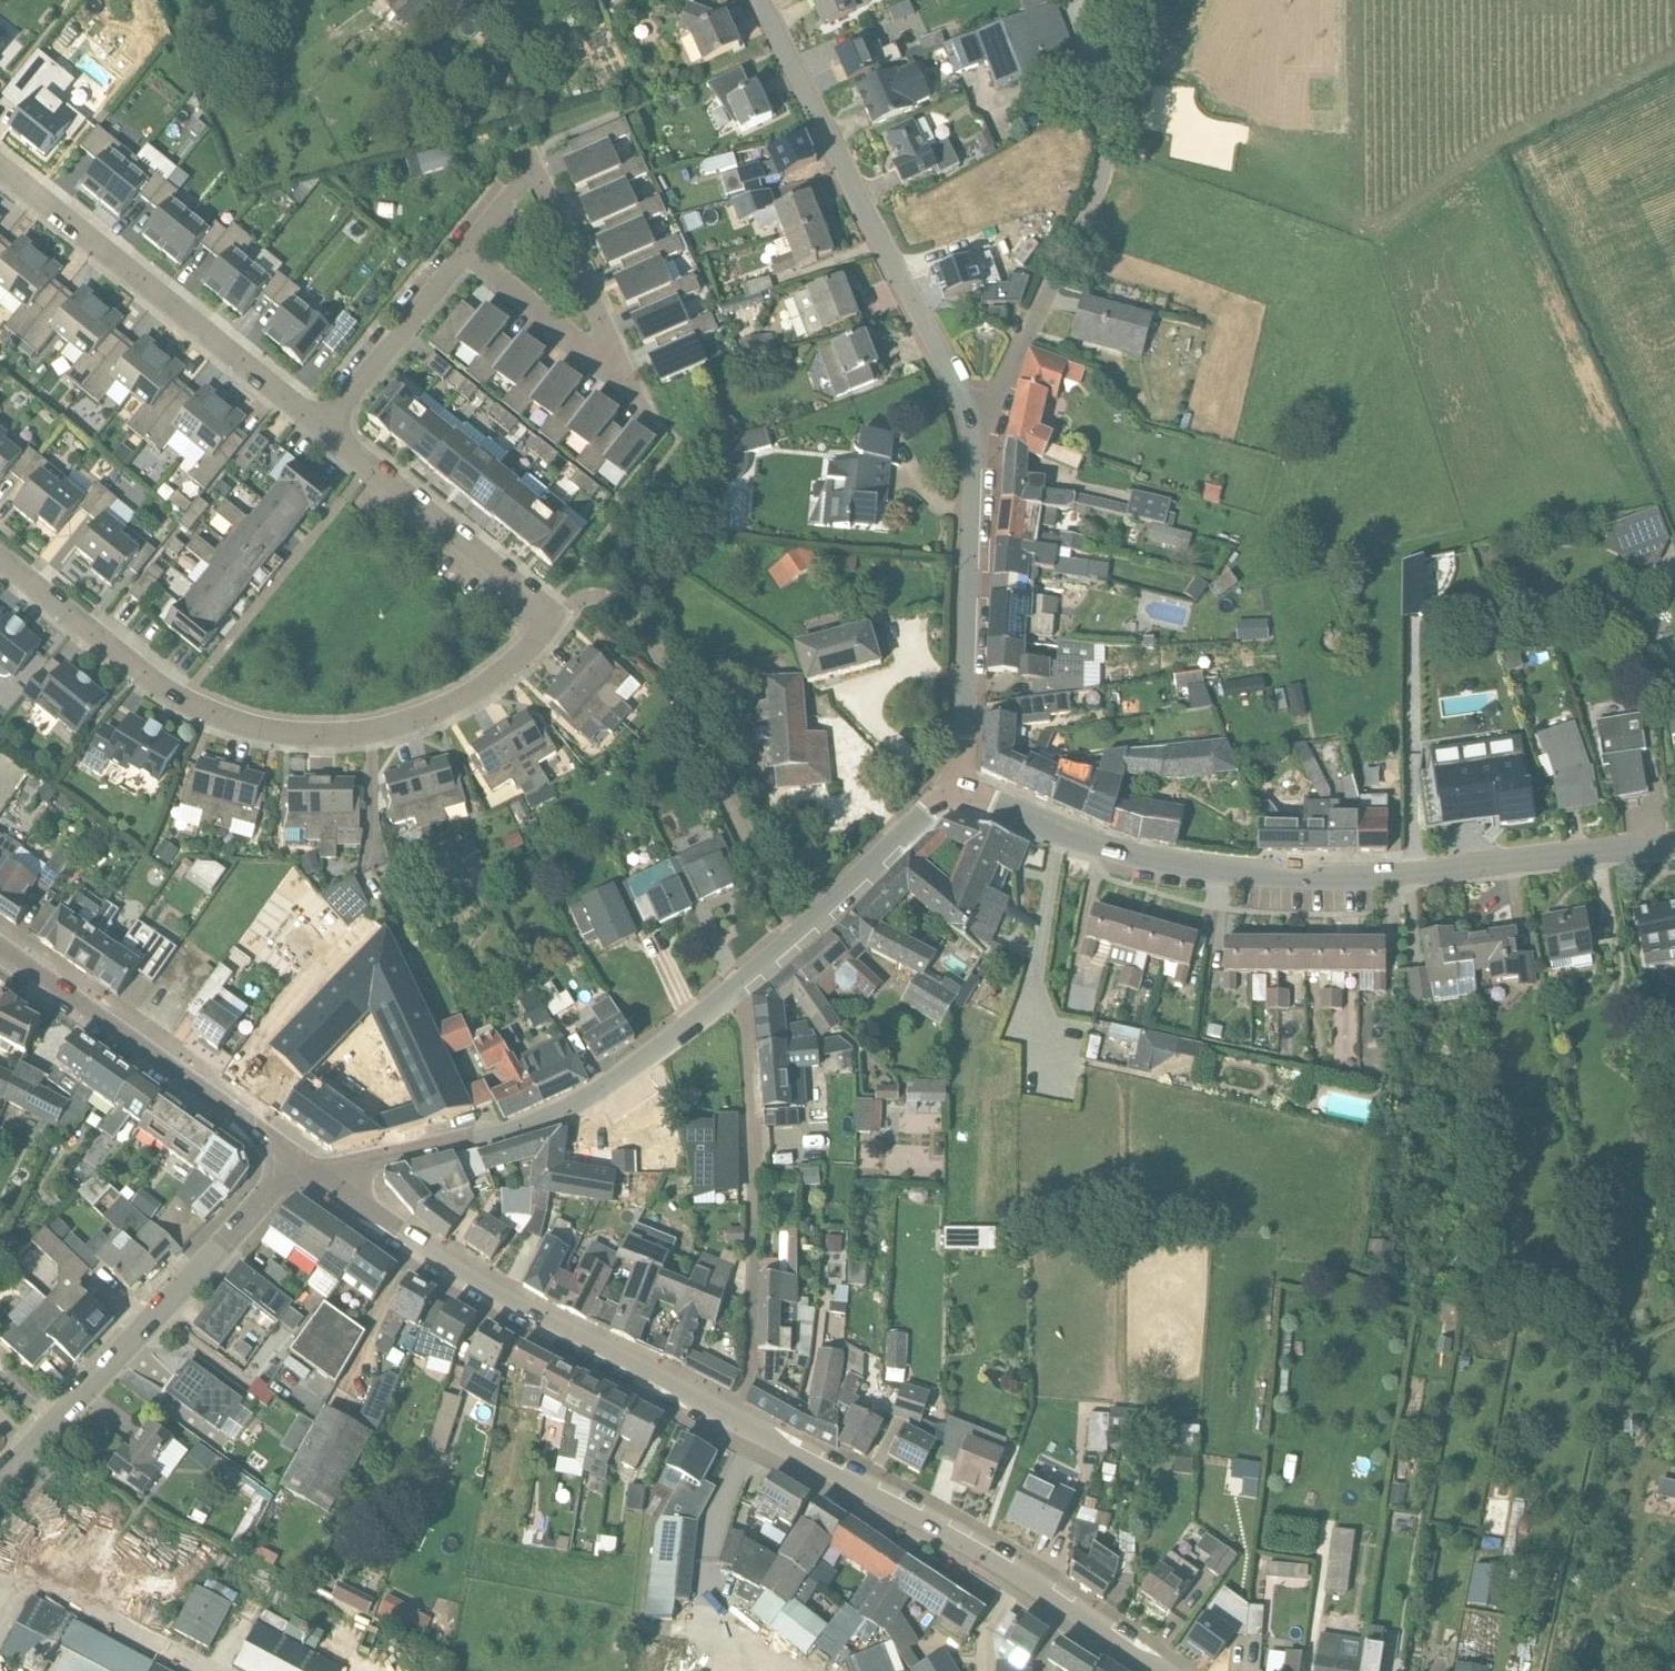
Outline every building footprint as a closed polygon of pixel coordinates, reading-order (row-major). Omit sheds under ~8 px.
[(428,3),(425,0),(386,0),(383,2),(399,24),(428,3)] [(866,0),(813,0),(819,13),(823,11),(829,24),(855,13),(854,12),(869,6),(866,0)] [(1026,11),(1048,3),(1047,0),(1022,0),(1026,11)] [(1055,4),(946,46),(957,75),(988,63),(998,90),(1030,77),(1033,83),(1071,68),(1065,53),(1064,51),(1072,47),(1055,4)] [(710,23),(708,18),(710,14),(689,7),(681,29),(691,33),(705,63),(740,47),(725,16),(710,23)] [(925,52),(946,46),(941,32),(919,39),(925,52)] [(850,82),(879,69),(902,59),(896,45),(883,51),(877,37),(837,54),(850,82)] [(39,53),(10,89),(31,106),(25,114),(11,130),(46,158),(65,133),(72,139),(87,122),(60,101),(39,83),(54,65),(39,53)] [(930,99),(916,67),(898,75),(897,73),(857,91),(874,127),(914,109),(913,107),(930,99)] [(750,90),(741,71),(711,85),(723,102),(728,100),(739,124),(743,132),(773,118),(758,86),(750,90)] [(620,171),(619,169),(609,145),(632,135),(626,120),(569,145),(576,159),(565,163),(577,190),(587,186),(620,171)] [(205,128),(195,121),(188,130),(198,138),(205,128)] [(938,146),(925,121),(913,127),(913,125),(889,136),(903,164),(895,167),(903,184),(935,169),(939,176),(960,165),(949,141),(938,146)] [(82,187),(101,203),(137,159),(98,128),(81,149),(100,164),(82,187)] [(995,147),(989,135),(977,141),(983,153),(995,147)] [(818,162),(806,137),(770,153),(774,163),(781,176),(781,179),(818,162)] [(152,146),(141,159),(171,183),(181,169),(152,146)] [(457,166),(451,147),(418,156),(424,175),(457,166)] [(735,168),(731,156),(702,163),(705,176),(734,168),(735,168)] [(101,203),(120,218),(139,195),(150,204),(150,205),(167,184),(137,159),(101,203)] [(643,159),(619,169),(620,171),(587,186),(593,198),(582,202),(594,229),(604,225),(637,210),(636,208),(626,184),(650,174),(643,159)] [(738,172),(721,177),(727,196),(745,191),(746,195),(763,190),(761,182),(764,181),(781,176),(774,163),(738,172)] [(298,208),(321,181),(296,186),(287,198),(298,208)] [(179,193),(167,184),(150,205),(151,205),(162,214),(143,237),(162,252),(191,216),(172,201),(179,193)] [(770,192),(733,202),(741,223),(754,218),(759,231),(781,223),(787,239),(822,224),(811,196),(795,202),(794,201),(776,208),(770,192)] [(604,225),(610,237),(600,241),(611,268),(621,264),(654,249),(654,247),(643,224),(667,213),(660,198),(636,208),(637,210),(604,225)] [(699,224),(696,214),(680,220),(685,233),(691,231),(690,227),(699,224)] [(228,233),(217,224),(210,232),(191,216),(162,252),(181,268),(200,245),(211,254),(228,233)] [(793,254),(772,263),(778,276),(798,268),(799,269),(818,261),(817,260),(833,254),(822,224),(787,239),(793,254)] [(234,226),(228,233),(211,254),(212,254),(223,263),(204,286),(223,302),(252,266),(242,258),(255,242),(234,226)] [(628,307),(638,303),(672,288),(671,286),(660,263),(684,252),(677,237),(654,247),(654,249),(621,264),(627,276),(617,280),(628,307)] [(3,240),(0,244),(0,287),(9,295),(39,258),(31,252),(34,247),(23,238),(11,253),(1,245),(4,240),(3,240)] [(238,284),(223,302),(233,309),(243,317),(252,306),(261,294),(273,304),(289,283),(315,250),(303,240),(282,265),(264,251),(252,266),(238,284)] [(1001,285),(990,252),(935,272),(945,300),(981,288),(982,305),(1021,305),(1030,278),(1010,276),(1007,285),(1001,285)] [(410,262),(401,255),(395,262),(404,269),(410,262)] [(22,342),(65,289),(64,289),(60,293),(50,285),(62,270),(51,261),(47,265),(39,258),(9,295),(23,306),(5,328),(22,342)] [(689,327),(688,325),(678,302),(701,291),(694,276),(671,286),(672,288),(638,303),(644,314),(634,319),(646,346),(656,342),(689,327)] [(743,286),(746,297),(773,290),(769,278),(743,286)] [(808,337),(823,331),(858,317),(843,280),(812,292),(794,300),(808,337)] [(273,304),(284,313),(265,336),(284,351),(283,351),(284,352),(314,315),(296,301),(302,293),(289,283),(273,304)] [(66,290),(65,289),(22,342),(39,355),(57,333),(71,344),(100,308),(92,301),(95,297),(84,288),(72,302),(62,294),(66,290)] [(720,306),(723,316),(766,303),(763,293),(720,306)] [(1074,337),(1123,350),(1122,354),(1141,359),(1152,318),(1084,299),(1074,337)] [(470,351),(479,358),(480,359),(501,333),(508,325),(487,308),(479,318),(475,315),(476,314),(463,303),(429,344),(448,359),(460,343),(470,351)] [(108,315),(100,308),(71,344),(84,355),(66,378),(83,391),(126,339),(125,338),(121,343),(111,334),(123,320),(112,310),(108,315)] [(1005,309),(989,309),(989,321),(1005,321),(1005,309)] [(720,312),(712,315),(717,326),(725,322),(720,312)] [(314,315),(284,352),(303,367),(322,344),(334,354),(358,325),(345,314),(332,330),(314,315)] [(711,315),(688,325),(689,327),(656,342),(661,354),(651,358),(663,385),(706,366),(695,341),(718,330),(711,315)] [(516,388),(537,363),(538,363),(544,355),(523,338),(515,348),(511,345),(513,343),(501,333),(480,359),(479,358),(466,374),(484,389),(497,373),(516,388)] [(766,353),(761,336),(741,341),(745,358),(766,353)] [(877,366),(865,336),(853,341),(853,340),(820,352),(838,397),(878,381),(873,367),(877,366)] [(127,340),(126,339),(83,391),(100,405),(118,383),(132,394),(161,358),(153,351),(156,347),(145,337),(133,352),(123,344),(127,340)] [(1068,363),(1032,351),(1021,386),(1047,395),(1058,398),(1068,363)] [(444,381),(453,370),(433,354),(424,365),(444,381)] [(169,364),(161,358),(132,394),(146,405),(128,427),(144,441),(187,388),(186,388),(183,392),(172,384),(184,369),(173,360),(169,364)] [(552,417),(554,419),(574,393),(581,384),(560,367),(552,377),(549,375),(550,373),(538,363),(537,363),(516,388),(503,404),(521,418),(534,402),(552,417)] [(448,384),(458,393),(467,382),(457,373),(448,384)] [(458,393),(469,402),(478,390),(467,382),(458,393)] [(392,436),(417,405),(418,403),(396,386),(369,420),(391,437),(392,436)] [(1029,452),(1043,459),(1053,435),(1038,430),(1047,395),(1021,386),(1009,443),(1029,452)] [(188,389),(187,388),(144,441),(161,454),(179,432),(193,443),(222,407),(214,401),(218,396),(206,387),(194,402),(184,394),(188,389)] [(552,417),(540,433),(558,448),(570,432),(580,439),(589,447),(590,447),(610,422),(611,422),(618,414),(607,405),(597,397),(589,407),(585,404),(587,402),(574,393),(554,419),(552,417)] [(437,420),(417,405),(392,436),(411,452),(437,420)] [(488,417),(499,426),(508,415),(497,406),(488,417)] [(231,414),(222,407),(193,443),(207,455),(189,477),(206,491),(249,439),(247,437),(243,442),(234,434),(246,419),(234,410),(231,414)] [(727,414),(718,425),(730,434),(738,424),(727,414)] [(499,426),(510,434),(519,423),(508,415),(499,426)] [(456,436),(437,420),(411,452),(431,467),(456,436)] [(623,432),(611,422),(610,422),(590,447),(589,447),(576,463),(594,477),(607,461),(627,477),(655,443),(634,426),(626,437),(622,434),(623,432)] [(876,526),(877,490),(885,490),(888,488),(893,438),(884,428),(877,433),(862,432),(862,436),(858,438),(855,442),(855,446),(857,450),(860,453),(860,457),(864,457),(863,467),(830,464),(828,491),(832,496),(829,527),(851,529),(851,526),(876,526)] [(746,455),(771,447),(766,429),(724,442),(720,484),(723,484),(726,484),(729,484),(732,483),(735,482),(737,480),(739,479),(740,477),(741,476),(742,475),(744,472),(745,470),(746,467),(746,464),(747,460),(746,457),(746,455)] [(7,435),(0,444),(0,485),(10,472),(20,480),(39,457),(28,448),(22,456),(4,441),(8,436),(7,435)] [(252,467),(270,444),(259,435),(241,458),(252,467)] [(451,486),(478,452),(457,435),(456,436),(431,467),(430,469),(451,486)] [(540,459),(549,447),(538,439),(529,450),(540,459)] [(125,464),(134,452),(122,443),(113,455),(125,464)] [(1090,510),(1092,510),(1095,511),(1097,500),(1076,495),(1075,497),(1044,493),(1046,479),(1028,476),(1029,452),(1009,443),(1005,459),(1003,502),(1041,507),(1042,507),(1048,508),(1057,509),(1065,510),(1070,508),(1074,506),(1088,509),(1090,510)] [(540,459),(550,467),(559,456),(549,447),(540,459)] [(499,469),(478,452),(451,486),(472,502),(499,469)] [(34,524),(66,483),(68,480),(39,457),(20,480),(29,488),(14,508),(34,524)] [(234,466),(245,475),(252,467),(241,458),(234,466)] [(311,510),(310,510),(314,513),(331,493),(296,465),(280,485),(281,486),(311,510)] [(520,486),(499,469),(472,502),(493,519),(494,518),(519,487),(520,486)] [(579,472),(570,483),(581,492),(590,480),(579,472)] [(129,473),(117,484),(134,502),(146,491),(129,473)] [(1218,504),(1224,483),(1209,479),(1204,500),(1206,501),(1218,504)] [(591,500),(600,489),(590,480),(581,492),(591,500)] [(224,501),(232,491),(221,482),(213,492),(224,501)] [(85,498),(66,483),(34,524),(39,519),(57,534),(79,508),(89,516),(108,492),(97,484),(85,498)] [(298,525),(310,510),(311,510),(281,486),(269,501),(298,525)] [(513,534),(538,502),(519,487),(494,518),(513,534)] [(1133,491),(1129,506),(1127,517),(1165,526),(1172,501),(1133,491)] [(118,501),(108,492),(89,516),(99,523),(77,550),(96,565),(92,571),(93,571),(125,531),(106,516),(118,501)] [(177,492),(168,502),(185,516),(194,505),(189,502),(181,494),(177,492)] [(538,502),(513,534),(533,550),(559,517),(566,508),(547,493),(538,502)] [(190,512),(200,520),(210,508),(200,499),(190,512)] [(286,540),(298,525),(269,501),(257,516),(286,540)] [(230,545),(272,579),(284,563),(274,555),(286,540),(257,516),(251,522),(226,502),(216,514),(239,533),(230,545)] [(999,541),(1036,546),(1058,550),(1060,550),(1069,551),(1083,554),(1086,538),(1061,534),(1060,537),(1038,534),(1039,527),(1042,507),(1041,507),(1003,502),(999,541)] [(1090,510),(1088,509),(1074,506),(1070,508),(1073,513),(1086,516),(1092,510),(1090,510)] [(1055,529),(1057,509),(1048,508),(1042,507),(1039,527),(1055,529)] [(1612,532),(1621,558),(1669,542),(1658,508),(1609,526),(1612,532)] [(200,520),(190,512),(179,525),(189,533),(200,520)] [(581,535),(559,517),(533,550),(532,551),(554,568),(581,535)] [(127,528),(125,531),(93,571),(112,587),(128,567),(138,576),(157,552),(127,528)] [(1192,535),(1166,528),(1162,545),(1188,552),(1192,535)] [(208,576),(237,600),(250,585),(259,594),(272,579),(230,545),(221,556),(197,537),(187,550),(213,571),(208,576)] [(178,558),(186,548),(175,539),(167,549),(178,558)] [(1039,568),(1055,569),(1058,550),(1036,546),(999,541),(996,577),(1029,579),(1038,580),(1039,568)] [(1060,550),(1058,550),(1055,569),(1054,575),(1088,580),(1090,564),(1068,560),(1059,559),(1060,550)] [(793,581),(809,571),(796,553),(781,563),(793,581)] [(837,566),(854,568),(856,555),(838,553),(837,566)] [(1424,619),(1425,559),(1403,563),(1402,619),(1424,619)] [(154,565),(147,574),(158,583),(165,574),(154,565)] [(158,583),(147,574),(129,595),(140,604),(158,583)] [(196,592),(225,615),(237,600),(208,576),(196,592)] [(996,577),(995,596),(991,644),(1023,647),(1024,636),(1028,596),(1029,579),(996,577)] [(1197,578),(1185,595),(1198,604),(1210,587),(1197,578)] [(212,631),(213,630),(225,615),(196,592),(183,607),(212,631)] [(1157,594),(1153,612),(1190,620),(1193,602),(1157,594)] [(1024,636),(1049,638),(1052,614),(1043,614),(1045,598),(1028,596),(1024,636)] [(217,634),(213,630),(212,631),(183,607),(182,606),(166,625),(201,654),(217,634)] [(2,677),(5,678),(7,678),(9,677),(10,676),(11,675),(14,678),(41,645),(25,632),(27,630),(16,622),(15,623),(8,618),(0,628),(0,676),(2,677)] [(1257,620),(1259,639),(1268,638),(1267,619),(1257,620)] [(873,640),(869,628),(797,646),(808,682),(812,684),(881,665),(874,639),(873,640)] [(1558,635),(1555,639),(1557,644),(1562,644),(1565,640),(1563,635),(1558,635)] [(1154,646),(1154,638),(1144,638),(1144,646),(1154,646)] [(1057,663),(1051,663),(1051,682),(1055,682),(1054,696),(1068,694),(1078,693),(1083,692),(1084,664),(1093,664),(1093,654),(1094,644),(1083,643),(1083,642),(1059,640),(1057,663)] [(1022,660),(1023,647),(991,644),(989,672),(1021,672),(1022,660)] [(566,671),(623,723),(633,712),(627,706),(642,689),(608,657),(604,661),(591,649),(579,662),(576,659),(566,671)] [(1051,682),(1051,663),(1051,661),(1026,661),(1022,660),(1021,672),(1021,682),(1051,682)] [(107,698),(80,676),(67,665),(54,681),(43,672),(23,696),(36,706),(43,697),(64,714),(59,720),(77,735),(107,698)] [(623,723),(566,671),(555,682),(558,684),(547,697),(559,709),(555,713),(579,735),(580,734),(594,718),(612,735),(623,723)] [(1176,691),(1197,688),(1206,687),(1203,672),(1175,677),(1176,691)] [(806,736),(800,680),(769,682),(771,706),(757,707),(757,723),(771,722),(777,789),(830,784),(825,734),(806,736)] [(1674,683),(1672,684),(1674,689),(1660,696),(1663,715),(1669,714),(1674,752),(1674,683)] [(1514,688),(1517,698),(1524,696),(1521,686),(1514,688)] [(1279,711),(1290,709),(1287,690),(1276,692),(1279,711)] [(1068,694),(1054,696),(1012,702),(1012,703),(986,706),(985,719),(1015,720),(1014,728),(1050,723),(1049,716),(1071,713),(1068,694)] [(1304,704),(1296,700),(1289,702),(1293,720),(1307,717),(1304,704)] [(497,728),(531,782),(544,774),(538,765),(558,753),(541,725),(536,728),(527,714),(512,723),(510,720),(497,728)] [(1646,752),(1641,716),(1596,722),(1599,742),(1600,741),(1604,768),(1612,766),(1616,796),(1643,793),(1637,753),(1646,752)] [(152,724),(150,728),(131,717),(121,735),(107,727),(84,767),(99,776),(108,761),(126,771),(129,766),(157,783),(179,745),(161,735),(164,731),(162,731),(152,725),(153,725),(152,724)] [(982,772),(1009,785),(1010,780),(1012,758),(1014,728),(1015,720),(985,719),(982,772)] [(1588,770),(1573,726),(1541,737),(1557,784),(1560,810),(1596,804),(1591,770),(1588,770)] [(531,782),(497,728),(484,736),(486,739),(471,748),(480,763),(475,766),(492,794),(512,781),(518,790),(520,789),(531,782)] [(1060,775),(1060,766),(1061,760),(1045,752),(1055,732),(1042,733),(1035,747),(1017,788),(1053,804),(1060,775)] [(1517,738),(1516,738),(1518,757),(1419,771),(1418,774),(1426,829),(1493,819),(1492,815),(1501,814),(1503,827),(1534,822),(1528,786),(1524,786),(1517,738)] [(1238,772),(1226,741),(1166,748),(1128,751),(1124,772),(1167,780),(1183,781),(1198,780),(1216,779),(1215,775),(1238,772)] [(1331,791),(1306,743),(1292,746),(1319,798),(1304,799),(1304,804),(1330,805),(1331,805),(1331,791)] [(1017,788),(1035,747),(1030,745),(1023,759),(1012,758),(1010,780),(1009,785),(1017,788)] [(1104,755),(1099,776),(1089,820),(1110,829),(1123,781),(1122,780),(1124,772),(1128,751),(1104,755)] [(430,760),(415,764),(433,826),(448,822),(445,811),(467,805),(458,774),(452,775),(447,759),(431,763),(430,760)] [(216,827),(223,800),(233,765),(218,761),(217,765),(200,760),(196,777),(190,775),(181,807),(204,813),(201,823),(216,827)] [(433,826),(415,764),(400,768),(401,772),(385,777),(390,794),(384,795),(393,827),(415,820),(418,830),(433,826)] [(233,765),(223,800),(216,827),(218,828),(228,831),(231,832),(233,821),(256,827),(265,796),(259,794),(263,778),(247,773),(248,769),(233,765)] [(1089,820),(1099,776),(1060,766),(1060,775),(1053,804),(1089,820)] [(551,785),(544,774),(531,782),(537,792),(551,785)] [(322,842),(322,777),(306,777),(306,781),(289,781),(289,799),(283,799),(283,831),(286,831),(286,844),(306,844),(306,842),(322,842)] [(337,777),(322,777),(322,842),(321,859),(336,860),(337,846),(361,846),(364,831),(361,831),(360,799),(354,799),(354,781),(337,781),(337,777)] [(1357,793),(1353,777),(1342,779),(1344,800),(1346,800),(1346,816),(1358,816),(1358,814),(1359,800),(1359,793),(1357,793)] [(35,797),(52,808),(63,791),(46,780),(35,797)] [(520,789),(525,797),(537,792),(531,782),(520,789)] [(531,810),(543,804),(537,792),(525,797),(531,810)] [(1359,793),(1359,800),(1358,814),(1358,816),(1359,852),(1387,852),(1387,792),(1359,793)] [(78,802),(65,794),(58,805),(71,813),(78,802)] [(1177,845),(1184,812),(1135,801),(1125,834),(1140,840),(1177,845)] [(1323,853),(1323,809),(1330,809),(1330,805),(1304,804),(1304,825),(1292,825),(1292,814),(1280,814),(1280,825),(1259,825),(1259,851),(1323,853)] [(1339,805),(1331,805),(1330,805),(1330,809),(1323,809),(1323,853),(1329,853),(1359,852),(1358,816),(1346,816),(1339,816),(1339,805)] [(96,827),(100,821),(85,811),(81,817),(96,827)] [(1016,873),(1027,843),(1010,837),(951,816),(908,860),(891,877),(909,896),(950,930),(986,953),(1009,900),(999,895),(1009,871),(1016,873)] [(228,831),(218,828),(216,837),(226,840),(228,831)] [(421,832),(424,843),(433,840),(430,829),(421,832)] [(505,839),(510,851),(524,844),(519,832),(505,839)] [(10,863),(22,845),(6,835),(4,839),(0,836),(0,877),(10,863)] [(115,851),(121,841),(115,837),(108,848),(115,851)] [(731,858),(722,838),(669,862),(673,871),(691,910),(692,910),(691,907),(734,887),(722,862),(731,858)] [(165,841),(155,855),(168,865),(178,851),(165,841)] [(50,891),(73,857),(60,848),(36,882),(38,883),(50,891)] [(321,870),(315,854),(303,859),(308,874),(321,870)] [(562,875),(555,861),(542,867),(549,881),(562,875)] [(691,910),(673,871),(669,862),(625,883),(629,892),(630,891),(635,902),(647,927),(659,922),(661,925),(691,910)] [(36,882),(10,863),(0,877),(0,915),(17,927),(29,910),(22,905),(38,883),(36,882)] [(216,864),(202,884),(213,891),(227,872),(216,864)] [(859,946),(870,951),(881,926),(909,896),(891,877),(880,888),(866,904),(840,933),(847,941),(848,940),(859,946)] [(366,912),(371,908),(355,878),(320,896),(347,928),(366,912)] [(78,904),(98,918),(108,902),(108,901),(106,904),(86,891),(78,904)] [(647,927),(635,902),(630,891),(629,892),(602,904),(607,915),(592,922),(578,928),(585,944),(599,938),(605,951),(637,936),(635,933),(647,927)] [(102,938),(121,911),(108,902),(98,918),(90,929),(102,938)] [(1097,942),(1112,946),(1121,915),(1095,907),(1081,957),(1092,959),(1097,942)] [(1674,943),(1674,907),(1638,913),(1643,949),(1674,943)] [(67,961),(89,929),(63,910),(58,918),(46,909),(32,930),(44,939),(41,943),(67,961)] [(1573,967),(1592,964),(1584,914),(1544,920),(1551,963),(1572,960),(1573,967)] [(1138,954),(1147,922),(1121,915),(1112,946),(1138,954)] [(1147,922),(1138,954),(1147,956),(1164,961),(1173,929),(1147,922)] [(881,926),(870,951),(917,976),(923,979),(925,976),(937,955),(881,926)] [(67,961),(96,981),(119,950),(102,938),(90,929),(89,929),(67,961)] [(1185,986),(1199,936),(1173,929),(1164,961),(1180,965),(1175,983),(1185,986)] [(434,1028),(388,930),(272,1051),(303,1080),(372,1007),(420,1108),(396,1116),(400,1132),(472,1111),(462,1090),(448,1059),(434,1028)] [(1514,932),(1470,938),(1474,974),(1492,972),(1493,981),(1518,978),(1520,986),(1534,984),(1530,954),(1517,955),(1514,932)] [(840,933),(833,941),(831,939),(820,947),(795,969),(811,988),(824,1003),(838,988),(842,992),(852,992),(856,989),(868,1002),(883,985),(858,961),(849,955),(859,946),(848,940),(847,941),(840,933)] [(1474,974),(1470,938),(1452,940),(1451,933),(1425,936),(1429,969),(1408,972),(1413,1003),(1434,1001),(1434,1003),(1461,1001),(1460,997),(1477,995),(1474,974)] [(153,950),(130,934),(119,950),(96,981),(119,997),(137,972),(154,984),(178,949),(162,938),(153,950)] [(1235,973),(1251,973),(1252,940),(1225,940),(1224,991),(1235,991),(1235,973)] [(1251,973),(1263,973),(1278,973),(1279,940),(1252,940),(1251,973)] [(1305,974),(1305,941),(1279,940),(1278,973),(1305,974)] [(1004,947),(991,941),(986,953),(998,959),(1004,947)] [(1332,941),(1305,941),(1305,974),(1321,974),(1321,992),(1332,992),(1332,974),(1332,941)] [(1359,974),(1359,941),(1332,941),(1332,974),(1344,974),(1359,974)] [(1386,941),(1359,941),(1359,974),(1375,974),(1375,992),(1386,992),(1386,941)] [(215,969),(207,963),(202,969),(211,975),(215,969)] [(222,966),(203,992),(214,1000),(222,990),(233,974),(222,966)] [(1133,970),(1122,967),(1117,986),(1128,989),(1133,970)] [(824,1003),(811,988),(795,969),(779,982),(789,998),(794,994),(824,1038),(840,1027),(824,1003)] [(1145,973),(1143,973),(1133,970),(1128,989),(1122,1013),(1133,1016),(1145,973)] [(955,1000),(964,1007),(980,980),(971,973),(957,997),(955,1000)] [(917,976),(901,1003),(940,1026),(955,1000),(957,997),(925,976),(923,979),(917,976)] [(786,1045),(784,1031),(781,1004),(789,998),(779,982),(771,988),(756,999),(760,1047),(786,1045)] [(214,1000),(211,1005),(191,1032),(192,1033),(193,1032),(219,1051),(218,1052),(219,1052),(239,1023),(238,1023),(226,1015),(236,1000),(222,990),(214,1000)] [(1267,991),(1267,1010),(1269,1010),(1278,1010),(1278,991),(1267,991)] [(1278,1010),(1288,1010),(1288,992),(1278,991),(1278,1010)] [(1332,1010),(1332,992),(1321,992),(1321,1010),(1332,1010)] [(1332,992),(1332,1010),(1342,1011),(1342,992),(1332,992)] [(42,1024),(26,1015),(28,1010),(0,996),(0,1048),(9,1052),(12,1047),(26,1055),(42,1024)] [(581,1029),(588,1041),(585,1042),(597,1062),(635,1039),(623,1019),(610,999),(593,1010),(598,1019),(581,1029)] [(566,1009),(559,1000),(548,1006),(555,1016),(566,1009)] [(535,1028),(551,1019),(540,1001),(524,1010),(535,1028)] [(448,1059),(474,1048),(470,1036),(462,1017),(434,1028),(448,1059)] [(1142,1033),(1111,1025),(1108,1037),(1139,1045),(1136,1058),(1129,1057),(1126,1069),(1149,1074),(1155,1051),(1176,1056),(1180,1041),(1142,1032),(1142,1033)] [(811,1040),(808,1026),(784,1031),(786,1045),(811,1040)] [(1210,1026),(1208,1036),(1221,1038),(1223,1028),(1210,1026)] [(505,1121),(543,1103),(531,1080),(527,1082),(511,1056),(496,1035),(493,1027),(470,1036),(474,1048),(487,1075),(495,1070),(504,1088),(491,1094),(486,1081),(462,1090),(472,1111),(490,1105),(495,1102),(505,1121)] [(79,1034),(46,1079),(73,1099),(82,1086),(106,1054),(79,1034)] [(811,1040),(786,1045),(760,1047),(764,1111),(792,1109),(792,1107),(806,1106),(804,1071),(819,1070),(819,1067),(817,1043),(817,1038),(811,1040)] [(541,1052),(519,1062),(514,1055),(511,1056),(527,1082),(531,1080),(543,1103),(587,1083),(565,1041),(541,1052)] [(73,1099),(70,1105),(58,1129),(70,1136),(89,1109),(86,1107),(95,1095),(116,1109),(139,1078),(106,1054),(82,1086),(73,1099)] [(58,1129),(70,1105),(41,1090),(46,1079),(20,1064),(14,1076),(1,1102),(48,1124),(44,1133),(53,1137),(57,1128),(58,1129)] [(1,1102),(14,1076),(0,1069),(0,1101),(1,1102)] [(164,1096),(139,1078),(116,1109),(100,1131),(94,1140),(108,1150),(114,1142),(132,1117),(143,1125),(164,1096)] [(70,1105),(73,1099),(46,1079),(41,1090),(70,1105)] [(946,1103),(946,1080),(912,1080),(912,1103),(946,1103)] [(333,1152),(382,1137),(383,1137),(307,1082),(283,1116),(333,1152)] [(876,1100),(898,1101),(899,1087),(877,1086),(876,1100)] [(812,1107),(830,1106),(830,1089),(811,1090),(812,1107)] [(193,1116),(164,1096),(143,1125),(140,1129),(168,1150),(193,1116)] [(880,1134),(881,1102),(859,1101),(857,1133),(880,1134)] [(797,1112),(773,1113),(774,1129),(798,1127),(797,1112)] [(196,1171),(221,1136),(193,1116),(168,1150),(196,1171)] [(715,1129),(684,1129),(693,1180),(693,1191),(716,1191),(738,1190),(737,1128),(715,1129)] [(562,1176),(563,1166),(567,1129),(540,1137),(481,1155),(490,1174),(520,1165),(521,1174),(523,1174),(536,1174),(562,1176)] [(233,1196),(250,1173),(244,1153),(221,1136),(196,1171),(195,1172),(218,1189),(193,1214),(205,1225),(233,1196)] [(479,1150),(453,1156),(467,1183),(487,1175),(490,1174),(481,1155),(479,1150)] [(616,1175),(615,1186),(630,1186),(630,1175),(637,1175),(636,1152),(614,1153),(614,1174),(616,1175)] [(467,1183),(453,1156),(387,1173),(386,1183),(414,1216),(447,1241),(475,1199),(467,1183)] [(614,1174),(563,1166),(562,1176),(536,1174),(535,1192),(535,1194),(551,1197),(551,1195),(614,1205),(615,1186),(616,1175),(614,1174)] [(801,1184),(818,1184),(818,1166),(801,1166),(801,1171),(801,1184)] [(177,1198),(193,1214),(218,1189),(195,1172),(177,1198)] [(73,1174),(67,1182),(79,1191),(86,1183),(73,1174)] [(525,1192),(535,1192),(536,1174),(523,1174),(525,1192)] [(94,1208),(112,1189),(97,1175),(78,1193),(94,1208)] [(128,1202),(128,1203),(136,1195),(127,1188),(121,1195),(123,1198),(124,1199),(126,1200),(128,1202)] [(533,1219),(535,1194),(535,1192),(525,1192),(503,1192),(504,1217),(504,1218),(533,1219)] [(551,1197),(535,1194),(533,1219),(525,1231),(540,1240),(551,1197)] [(175,1246),(156,1228),(128,1203),(128,1202),(126,1200),(124,1199),(123,1198),(105,1217),(119,1230),(156,1266),(175,1246)] [(193,1214),(177,1198),(159,1224),(156,1228),(175,1246),(181,1252),(181,1251),(205,1225),(193,1214)] [(296,1249),(321,1214),(297,1198),(279,1220),(271,1231),(296,1249)] [(157,1200),(147,1214),(154,1219),(164,1205),(157,1200)] [(15,1215),(2,1207),(0,1210),(0,1226),(7,1230),(15,1215)] [(345,1231),(321,1214),(296,1249),(320,1266),(345,1231)] [(533,1219),(504,1218),(498,1225),(485,1217),(467,1245),(491,1261),(512,1230),(521,1236),(525,1231),(533,1219)] [(545,1299),(559,1272),(574,1242),(578,1235),(571,1231),(573,1227),(559,1219),(524,1287),(545,1299)] [(48,1231),(61,1242),(70,1233),(57,1221),(48,1231)] [(780,1222),(780,1277),(797,1278),(798,1222),(780,1222)] [(744,1226),(727,1226),(727,1241),(744,1242),(744,1227),(744,1226)] [(61,1242),(48,1231),(45,1228),(32,1242),(59,1268),(59,1288),(69,1298),(83,1284),(81,1282),(80,1281),(77,1284),(72,1279),(84,1266),(62,1244),(61,1242)] [(995,1251),(996,1229),(945,1228),(944,1251),(995,1251)] [(119,1230),(109,1240),(101,1232),(86,1247),(101,1262),(100,1262),(132,1292),(156,1266),(119,1230)] [(367,1247),(345,1231),(320,1266),(318,1269),(340,1285),(343,1281),(367,1247)] [(639,1266),(628,1294),(650,1304),(654,1294),(655,1295),(662,1276),(663,1273),(670,1256),(674,1244),(673,1240),(655,1233),(651,1236),(647,1246),(641,1244),(642,1241),(630,1236),(621,1255),(618,1260),(639,1266)] [(84,1266),(90,1273),(100,1262),(101,1262),(86,1247),(72,1234),(62,1244),(84,1266)] [(841,1253),(841,1236),(827,1236),(827,1253),(841,1253)] [(16,1243),(11,1239),(5,1240),(2,1245),(3,1251),(7,1254),(13,1253),(17,1249),(16,1243)] [(574,1281),(559,1272),(545,1299),(561,1308),(586,1321),(596,1301),(612,1272),(620,1257),(593,1243),(577,1275),(578,1275),(579,1276),(580,1277),(580,1278),(580,1279),(578,1280),(577,1280),(576,1279),(575,1278),(574,1281)] [(1374,1265),(1397,1265),(1398,1246),(1374,1245),(1374,1265)] [(398,1269),(367,1247),(343,1281),(374,1303),(398,1269)] [(662,1306),(680,1314),(681,1311),(685,1300),(695,1303),(702,1283),(726,1291),(735,1266),(721,1261),(703,1255),(691,1284),(663,1273),(662,1276),(655,1295),(654,1294),(650,1304),(628,1294),(612,1333),(635,1343),(644,1321),(649,1323),(656,1308),(662,1306)] [(263,1276),(271,1282),(281,1269),(273,1263),(263,1276)] [(866,1286),(867,1264),(848,1263),(848,1285),(866,1286)] [(279,1323),(294,1303),(252,1272),(244,1267),(197,1331),(220,1348),(252,1306),(274,1323),(276,1321),(279,1323)] [(290,1276),(281,1269),(271,1282),(280,1289),(290,1276)] [(798,1299),(798,1278),(797,1278),(780,1277),(761,1276),(760,1311),(797,1312),(798,1312),(798,1299)] [(419,1328),(438,1293),(411,1278),(380,1333),(395,1341),(406,1321),(419,1328)] [(715,1323),(726,1291),(702,1283),(695,1303),(685,1300),(681,1311),(680,1314),(671,1341),(664,1357),(684,1366),(689,1351),(700,1318),(715,1323)] [(105,1305),(85,1286),(83,1284),(69,1298),(59,1288),(56,1290),(47,1300),(65,1317),(66,1315),(95,1343),(114,1322),(101,1309),(105,1305)] [(798,1312),(797,1346),(797,1367),(807,1369),(810,1359),(816,1309),(809,1308),(809,1299),(798,1299),(798,1312)] [(15,1324),(1,1338),(31,1367),(54,1343),(76,1363),(84,1355),(85,1356),(94,1346),(93,1345),(95,1343),(66,1315),(65,1317),(47,1300),(20,1329),(15,1324)] [(607,1305),(596,1301),(586,1321),(599,1327),(609,1306),(607,1305)] [(455,1360),(457,1352),(477,1318),(452,1303),(435,1331),(424,1326),(412,1354),(425,1361),(430,1359),(431,1353),(455,1360)] [(830,1313),(848,1314),(848,1303),(836,1303),(831,1303),(830,1313)] [(337,1385),(367,1334),(326,1304),(320,1313),(291,1353),(337,1385)] [(304,1319),(290,1308),(280,1322),(294,1332),(304,1319)] [(798,1312),(797,1312),(760,1311),(759,1345),(797,1346),(798,1312)] [(497,1405),(502,1376),(496,1372),(515,1340),(489,1325),(469,1358),(465,1387),(477,1394),(497,1405)] [(652,1351),(664,1357),(671,1341),(658,1335),(652,1351)] [(906,1371),(907,1336),(887,1335),(886,1371),(906,1371)] [(543,1412),(540,1411),(546,1382),(556,1362),(521,1344),(511,1364),(529,1373),(521,1416),(542,1421),(543,1417),(543,1412)] [(797,1346),(759,1345),(759,1351),(764,1370),(748,1402),(789,1425),(790,1423),(789,1422),(800,1396),(778,1384),(788,1366),(797,1367),(797,1346)] [(863,1381),(864,1355),(846,1345),(844,1353),(842,1369),(863,1381)] [(822,1348),(814,1395),(837,1400),(838,1388),(842,1369),(844,1353),(822,1348)] [(702,1357),(689,1351),(684,1366),(684,1367),(731,1392),(740,1373),(704,1354),(702,1357)] [(1470,1358),(1462,1357),(1461,1367),(1469,1368),(1470,1358)] [(221,1434),(244,1401),(190,1361),(166,1394),(221,1434)] [(546,1382),(540,1411),(543,1412),(543,1417),(554,1420),(565,1424),(568,1410),(565,1409),(582,1375),(556,1362),(546,1382)] [(842,1369),(838,1388),(855,1397),(863,1381),(842,1369)] [(592,1423),(610,1390),(582,1375),(565,1409),(568,1410),(565,1424),(559,1460),(577,1463),(581,1471),(583,1472),(586,1458),(586,1457),(592,1423)] [(355,1425),(373,1436),(400,1380),(391,1376),(376,1381),(355,1425)] [(274,1396),(265,1390),(256,1384),(249,1394),(258,1400),(267,1407),(274,1396)] [(920,1474),(936,1444),(936,1428),(922,1421),(930,1395),(905,1387),(895,1417),(910,1422),(891,1458),(920,1474)] [(840,1414),(839,1443),(866,1457),(883,1424),(855,1409),(858,1404),(861,1400),(855,1397),(838,1388),(837,1400),(834,1413),(840,1414)] [(592,1423),(586,1457),(607,1467),(610,1459),(620,1437),(638,1404),(610,1390),(592,1423)] [(839,1450),(839,1443),(840,1414),(834,1413),(837,1400),(814,1395),(812,1401),(803,1430),(803,1429),(802,1432),(839,1450)] [(664,1417),(638,1404),(620,1437),(632,1443),(621,1464),(635,1471),(646,1450),(647,1451),(664,1417)] [(1108,1415),(1107,1439),(1143,1440),(1145,1416),(1139,1416),(1139,1406),(1109,1404),(1108,1415)] [(329,1514),(373,1436),(355,1425),(326,1409),(316,1427),(308,1441),(282,1487),(329,1514)] [(1106,1453),(1107,1439),(1108,1415),(1089,1414),(1087,1451),(1105,1453),(1106,1453)] [(1198,1449),(1200,1418),(1172,1416),(1172,1426),(1167,1426),(1166,1447),(1198,1449)] [(308,1441),(316,1427),(299,1417),(291,1431),(308,1441)] [(987,1495),(1003,1454),(1008,1440),(948,1418),(943,1460),(960,1466),(956,1477),(968,1482),(967,1487),(987,1495)] [(153,1469),(174,1441),(150,1423),(130,1451),(126,1448),(107,1471),(143,1497),(160,1475),(153,1469)] [(453,1428),(436,1423),(426,1452),(443,1458),(453,1428)] [(1409,1445),(1411,1434),(1400,1432),(1398,1443),(1409,1445)] [(684,1477),(701,1485),(703,1482),(717,1455),(684,1437),(668,1468),(684,1477)] [(217,1475),(226,1462),(204,1446),(195,1459),(217,1475)] [(1233,1459),(1230,1478),(1258,1482),(1261,1463),(1233,1459)] [(245,1550),(275,1497),(226,1462),(217,1475),(254,1502),(232,1543),(245,1550)] [(1113,1484),(1117,1466),(1104,1464),(1100,1481),(1113,1484)] [(787,1537),(811,1496),(774,1474),(754,1507),(760,1510),(756,1518),(773,1527),(772,1528),(787,1537)] [(1052,1541),(1074,1496),(1031,1475),(1009,1520),(1052,1541)] [(697,1535),(698,1523),(716,1489),(703,1482),(701,1485),(684,1477),(657,1528),(657,1531),(697,1535)] [(1661,1480),(1657,1496),(1674,1500),(1674,1483),(1661,1480)] [(1403,1509),(1406,1486),(1392,1484),(1389,1507),(1403,1509)] [(643,1513),(646,1488),(630,1486),(628,1511),(643,1513)] [(1507,1537),(1513,1501),(1487,1498),(1482,1532),(1507,1537)] [(1106,1534),(1110,1515),(1094,1511),(1097,1501),(1087,1499),(1084,1508),(1081,1508),(1076,1521),(1077,1522),(1077,1527),(1098,1532),(1106,1534)] [(779,1560),(809,1577),(829,1547),(847,1519),(820,1500),(779,1560)] [(908,1560),(881,1541),(847,1519),(829,1547),(847,1558),(862,1567),(884,1581),(891,1586),(908,1560)] [(1098,1532),(1077,1527),(1071,1579),(1103,1601),(1117,1581),(1120,1562),(1094,1545),(1098,1532)] [(1340,1530),(1327,1591),(1351,1595),(1363,1534),(1340,1530)] [(690,1591),(697,1535),(657,1531),(647,1613),(667,1616),(670,1589),(690,1591)] [(720,1564),(734,1568),(743,1540),(745,1535),(730,1531),(720,1564)] [(535,1547),(544,1549),(545,1538),(537,1536),(535,1547)] [(569,1553),(571,1540),(559,1537),(558,1551),(569,1553)] [(757,1594),(779,1560),(743,1540),(734,1568),(732,1576),(744,1583),(739,1599),(757,1608),(764,1598),(757,1594)] [(1226,1547),(1210,1571),(1223,1580),(1239,1555),(1226,1547)] [(1171,1613),(1200,1572),(1171,1552),(1142,1593),(1171,1613)] [(818,1587),(807,1580),(809,1577),(779,1560),(757,1594),(764,1598),(757,1608),(751,1615),(773,1632),(806,1656),(829,1629),(804,1609),(818,1587)] [(957,1592),(908,1560),(891,1586),(907,1596),(908,1596),(940,1617),(957,1592)] [(1279,1580),(1280,1565),(1266,1564),(1265,1579),(1279,1580)] [(324,1589),(336,1583),(331,1572),(319,1578),(324,1589)] [(1434,1575),(1425,1574),(1423,1584),(1432,1585),(1434,1575)] [(895,1617),(907,1596),(891,1586),(884,1581),(861,1616),(859,1619),(885,1632),(900,1655),(909,1649),(916,1644),(899,1620),(895,1617)] [(337,1601),(375,1611),(379,1594),(341,1584),(337,1601)] [(233,1605),(204,1590),(197,1587),(174,1631),(210,1649),(233,1605)] [(986,1611),(957,1592),(940,1617),(933,1629),(961,1648),(969,1637),(986,1611)] [(429,1632),(436,1613),(390,1597),(383,1615),(429,1632)] [(1247,1636),(1250,1611),(1235,1609),(1232,1612),(1219,1603),(1189,1643),(1214,1661),(1233,1635),(1247,1636)] [(1264,1608),(1250,1606),(1250,1611),(1247,1636),(1262,1637),(1264,1608)] [(1049,1634),(1023,1616),(1006,1642),(1018,1651),(1010,1664),(1021,1670),(1025,1670),(1049,1634)] [(343,1669),(258,1624),(236,1667),(243,1670),(342,1670),(343,1669)] [(153,1670),(75,1626),(52,1666),(32,1655),(23,1670),(24,1670),(153,1670)] [(670,1670),(694,1670),(696,1643),(672,1641),(670,1670)] [(1098,1666),(1060,1641),(1048,1660),(1065,1670),(1095,1670),(1098,1666)] [(1361,1665),(1362,1661),(1338,1657),(1340,1646),(1319,1643),(1315,1670),(1360,1670),(1361,1665)] [(1360,1670),(1380,1670),(1383,1648),(1365,1645),(1362,1661),(1361,1665),(1360,1670)] [(909,1649),(900,1655),(906,1666),(910,1670),(958,1670),(945,1650),(928,1660),(921,1665),(909,1649)] [(1288,1653),(1285,1670),(1301,1670),(1303,1656),(1288,1653)] [(1102,1658),(1098,1666),(1095,1670),(1121,1670),(1102,1658)] [(902,1660),(874,1670),(906,1670),(902,1660)]
